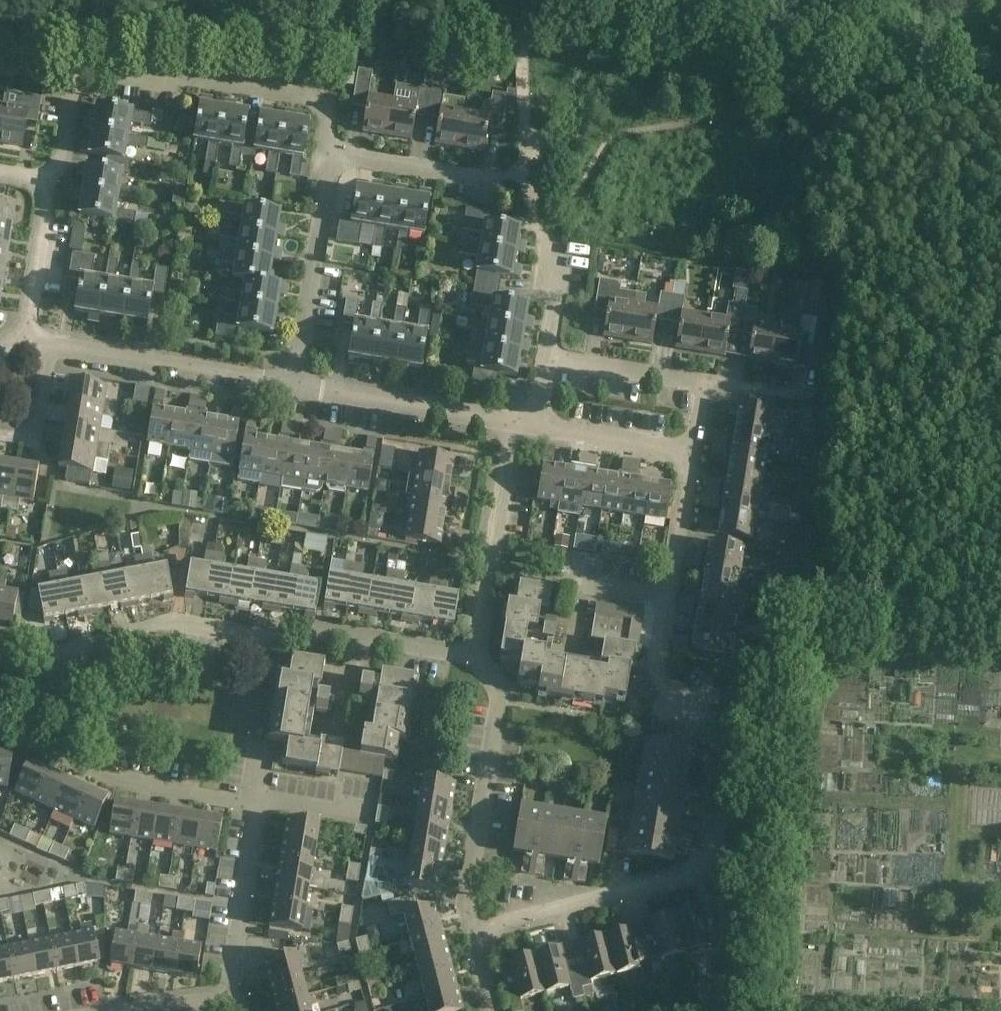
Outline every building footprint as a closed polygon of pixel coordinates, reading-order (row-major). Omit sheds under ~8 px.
[(373,73),(358,70),(353,103),(367,106),(363,133),(387,137),(393,100),(369,96),(373,73)] [(393,100),(387,137),(412,141),(416,114),(428,116),(432,92),(420,90),(417,104),(393,100)] [(444,94),(432,92),(428,116),(440,118),(435,145),(460,149),(466,112),(441,108),(444,94)] [(482,115),(466,112),(460,149),(484,153),(489,126),(502,128),(505,111),(517,113),(517,94),(508,92),(507,100),(493,98),(492,104),(484,102),(482,115)] [(0,129),(0,144),(22,148),(26,122),(38,124),(42,100),(19,96),(17,110),(4,108),(0,129)] [(219,145),(225,110),(211,108),(212,102),(207,102),(207,99),(202,99),(201,106),(200,106),(195,141),(209,144),(204,175),(214,177),(216,165),(219,145)] [(219,145),(216,165),(247,171),(249,158),(254,159),(256,151),(258,134),(246,132),(249,114),(235,112),(236,106),(231,105),(231,103),(226,103),(225,110),(219,145)] [(151,127),(153,117),(133,113),(97,107),(95,121),(89,120),(89,126),(87,125),(86,130),(93,132),(129,137),(131,123),(151,127)] [(258,134),(256,151),(269,154),(266,174),(276,175),(280,155),(285,120),(272,118),(273,112),(267,111),(268,109),(263,109),(261,116),(258,134)] [(285,120),(280,155),(293,158),(290,178),(300,179),(303,159),(304,159),(309,124),(295,122),(296,116),(291,115),(291,113),(286,112),(285,120)] [(153,117),(151,127),(161,128),(162,118),(153,117)] [(129,137),(93,132),(91,145),(86,144),(85,149),(83,149),(82,154),(89,155),(89,156),(107,159),(125,161),(127,147),(147,150),(149,140),(129,137)] [(125,161),(107,159),(105,170),(87,167),(80,167),(79,172),(81,172),(80,178),(85,178),(83,192),(119,198),(139,201),(140,191),(120,188),(123,174),(130,175),(132,162),(125,161)] [(310,166),(302,165),(300,178),(308,179),(310,166)] [(376,228),(382,193),(383,186),(378,185),(378,187),(373,186),(372,191),(358,189),(353,220),(341,218),(337,243),(359,246),(362,226),(376,228)] [(382,193),(376,228),(373,248),(383,250),(386,230),(400,232),(406,197),(407,190),(402,189),(401,191),(396,190),(395,195),(382,193)] [(119,198),(83,192),(76,190),(75,196),(77,196),(76,201),(82,202),(79,216),(115,222),(135,225),(136,215),(116,211),(119,198)] [(406,197),(400,232),(396,252),(406,254),(410,234),(424,236),(430,201),(429,201),(431,193),(425,193),(425,195),(420,194),(419,199),(406,197)] [(241,232),(277,238),(284,239),(285,234),(283,234),(284,229),(278,228),(281,214),(245,208),(213,203),(212,213),(243,218),(241,232)] [(12,228),(16,207),(0,205),(0,226),(12,228)] [(177,207),(170,205),(169,214),(176,215),(177,207)] [(481,248),(516,255),(524,256),(525,250),(523,250),(523,245),(518,244),(520,230),(490,225),(492,213),(467,209),(463,231),(483,235),(481,248)] [(0,226),(0,247),(9,248),(12,228),(0,226)] [(277,238),(241,232),(221,228),(220,239),(240,242),(237,255),(273,262),(280,263),(281,258),(279,257),(280,252),(274,251),(277,238)] [(516,255),(481,248),(461,245),(459,255),(479,258),(475,285),(500,289),(502,277),(512,279),(512,278),(520,279),(521,274),(519,274),(520,269),(514,268),(516,255)] [(0,247),(0,267),(6,268),(9,248),(0,247)] [(273,262),(237,255),(217,252),(216,262),(236,265),(233,280),(245,282),(276,286),(277,281),(275,281),(276,276),(270,275),(273,262)] [(100,317),(105,281),(92,279),(95,259),(73,255),(69,280),(80,282),(75,313),(90,315),(89,320),(94,321),(94,323),(99,324),(100,317)] [(109,261),(105,281),(100,317),(113,319),(112,324),(117,325),(117,327),(122,328),(124,321),(129,285),(116,283),(119,263),(109,261)] [(133,265),(129,285),(124,321),(137,323),(136,328),(141,329),(141,331),(146,332),(147,325),(148,325),(153,294),(165,296),(169,271),(156,269),(153,289),(139,287),(142,267),(133,265)] [(628,341),(636,295),(620,292),(621,289),(617,283),(600,281),(594,312),(607,314),(603,337),(628,341)] [(675,281),(675,285),(673,296),(669,320),(680,322),(676,349),(700,353),(707,317),(684,313),(687,298),(683,298),(685,283),(675,281)] [(276,286),(245,282),(243,295),(223,292),(221,302),(241,305),(277,311),(279,297),(284,298),(285,293),(287,293),(288,288),(281,287),(281,286),(276,286)] [(646,296),(636,295),(628,341),(652,346),(657,318),(669,320),(673,296),(675,285),(671,284),(671,287),(662,285),(658,309),(645,307),(646,296)] [(813,284),(811,300),(825,302),(827,287),(813,284)] [(500,289),(475,285),(471,307),(491,310),(489,324),(524,330),(532,331),(533,326),(531,326),(532,321),(526,320),(529,306),(498,301),(500,289)] [(729,320),(707,317),(700,353),(725,357),(725,356),(737,358),(745,308),(748,293),(734,290),(729,320)] [(373,362),(380,326),(383,306),(373,305),(370,325),(356,322),(359,302),(347,300),(343,325),(355,327),(349,358),(350,358),(349,365),(354,366),(354,364),(359,365),(360,360),(373,362)] [(277,311),(241,305),(239,319),(219,315),(215,338),(240,342),(242,330),(273,335),(275,321),(281,322),(281,317),(283,317),(284,312),(277,311)] [(757,310),(745,308),(737,358),(748,360),(748,361),(773,365),(779,329),(755,325),(757,310)] [(380,326),(373,362),(372,369),(378,370),(378,368),(383,369),(384,364),(397,366),(403,330),(407,310),(397,309),(393,329),(380,326)] [(448,322),(467,325),(469,315),(449,312),(448,322)] [(403,330),(397,366),(396,373),(401,374),(401,372),(407,373),(408,367),(422,370),(428,334),(427,334),(431,314),(420,313),(417,333),(403,330)] [(779,329),(773,365),(797,369),(802,342),(814,344),(818,320),(802,318),(799,332),(779,329)] [(524,330),(489,324),(469,321),(467,331),(487,334),(485,348),(521,354),(528,355),(529,350),(527,350),(528,344),(522,343),(524,330)] [(521,354),(485,348),(465,344),(464,354),(484,358),(481,372),(474,370),(472,383),(497,387),(499,375),(517,378),(517,377),(524,379),(525,373),(523,373),(524,368),(518,367),(521,354)] [(70,405),(116,412),(118,403),(105,401),(107,387),(73,382),(70,405)] [(156,390),(154,404),(164,406),(166,392),(156,390)] [(175,413),(169,448),(190,452),(200,397),(191,396),(189,410),(187,410),(186,415),(175,413)] [(736,429),(770,434),(782,436),(786,414),(774,412),(776,400),(750,396),(748,408),(721,403),(719,413),(738,416),(736,429)] [(200,397),(190,452),(189,463),(210,466),(212,455),(218,420),(207,419),(208,413),(206,412),(208,399),(200,397)] [(212,455),(210,466),(232,470),(234,459),(243,404),(233,402),(231,416),(230,417),(229,422),(218,420),(212,455)] [(70,405),(66,425),(100,430),(102,418),(115,420),(116,412),(70,405)] [(169,448),(175,413),(153,410),(147,444),(169,448)] [(261,475),(267,441),(256,439),(257,432),(258,419),(248,417),(239,472),(261,475)] [(278,443),(267,441),(261,475),(283,479),(288,444),(292,425),(283,423),(281,435),(280,435),(278,443)] [(100,430),(66,425),(62,447),(109,454),(111,446),(98,444),(100,430)] [(300,426),(292,425),(288,444),(283,479),(305,483),(310,448),(300,446),(300,439),(298,439),(300,426)] [(714,438),(713,447),(767,456),(770,434),(736,429),(733,441),(714,438)] [(310,448),(305,483),(325,486),(334,431),(325,430),(323,444),(322,444),(321,450),(310,448)] [(334,431),(325,486),(347,490),(353,455),(342,453),(343,446),(341,445),(343,433),(334,431)] [(353,455),(347,490),(368,493),(377,440),(368,438),(365,457),(353,455)] [(814,440),(801,439),(800,448),(803,452),(813,454),(814,440)] [(560,504),(565,470),(553,468),(556,448),(546,446),(543,466),(537,501),(560,504)] [(109,454),(62,447),(59,469),(67,470),(92,474),(93,474),(95,461),(108,463),(109,454)] [(767,456),(713,447),(711,455),(731,459),(728,471),(763,477),(767,456)] [(565,470),(560,504),(559,514),(579,518),(581,508),(587,473),(587,468),(590,454),(581,452),(579,465),(574,468),(573,471),(565,470)] [(416,476),(451,482),(454,460),(420,454),(416,476)] [(590,454),(587,468),(596,469),(598,455),(590,454)] [(630,475),(632,460),(624,459),(621,474),(630,475)] [(629,480),(623,515),(645,518),(650,484),(638,482),(641,462),(632,460),(630,475),(629,480)] [(461,461),(459,470),(472,472),(474,463),(461,461)] [(0,463),(0,497),(3,498),(1,511),(10,512),(18,466),(0,463)] [(39,469),(18,466),(10,512),(18,514),(20,501),(33,503),(39,469)] [(134,471),(116,469),(113,488),(131,491),(134,471)] [(92,474),(67,470),(65,482),(90,486),(92,474)] [(797,480),(805,481),(807,481),(807,471),(806,471),(798,470),(797,480)] [(728,471),(725,492),(760,498),(763,477),(728,471)] [(608,477),(587,473),(581,508),(602,511),(608,477)] [(451,482),(416,476),(413,497),(447,503),(451,482)] [(629,480),(608,477),(602,511),(623,515),(629,480)] [(377,479),(375,490),(386,492),(387,481),(377,479)] [(705,489),(719,492),(720,482),(707,480),(705,489)] [(650,484),(645,518),(667,522),(672,487),(650,484)] [(719,492),(705,489),(704,498),(717,500),(719,492)] [(181,508),(184,494),(175,492),(172,507),(181,508)] [(760,498),(725,492),(721,514),(756,520),(760,498)] [(205,497),(184,494),(181,508),(203,512),(205,497)] [(206,495),(204,510),(224,514),(227,499),(206,495)] [(455,495),(453,504),(467,506),(468,498),(455,495)] [(447,503),(413,497),(409,519),(444,524),(447,503)] [(467,506),(453,504),(452,512),(466,514),(467,506)] [(277,512),(275,522),(296,526),(298,515),(277,512)] [(756,520),(721,514),(719,527),(701,523),(699,533),(752,542),(756,520)] [(312,518),(311,528),(318,529),(319,520),(312,518)] [(444,524),(409,519),(406,541),(405,545),(418,547),(418,543),(440,546),(460,550),(461,540),(448,538),(443,533),(444,524)] [(319,520),(318,529),(332,532),(339,531),(340,523),(325,521),(319,520)] [(134,522),(126,524),(128,531),(136,530),(134,522)] [(7,537),(8,528),(0,527),(0,538),(6,539),(7,537)] [(8,527),(8,528),(7,537),(14,538),(16,529),(8,527)] [(554,546),(568,548),(570,538),(556,535),(554,546)] [(327,539),(306,536),(304,545),(326,548),(327,539)] [(798,549),(799,537),(792,536),(791,549),(798,549)] [(215,555),(224,556),(222,543),(217,542),(215,555)] [(617,544),(603,542),(602,553),(615,555),(617,544)] [(689,553),(688,561),(741,570),(745,548),(710,543),(708,556),(689,553)] [(640,548),(638,563),(647,565),(650,550),(640,548)] [(208,598),(215,555),(206,553),(204,566),(191,564),(185,599),(195,600),(195,596),(208,598)] [(795,574),(797,555),(781,554),(779,572),(795,574)] [(215,555),(208,598),(216,600),(215,604),(229,606),(234,571),(221,569),(224,556),(215,555)] [(247,573),(234,571),(229,606),(237,607),(238,603),(252,606),(258,562),(259,557),(250,555),(247,573)] [(152,556),(143,557),(151,601),(163,599),(164,603),(174,601),(167,566),(154,569),(152,556)] [(354,564),(362,565),(364,557),(355,556),(354,564)] [(137,572),(124,574),(131,609),(140,607),(139,603),(151,601),(143,557),(134,559),(137,572)] [(388,571),(396,572),(399,560),(390,558),(388,571)] [(741,570),(688,561),(686,570),(705,573),(703,586),(737,592),(741,570)] [(258,562),(252,606),(263,607),(262,611),(272,613),(277,578),(264,576),(266,563),(258,562)] [(111,577),(109,564),(100,565),(108,609),(121,607),(122,611),(131,609),(124,574),(111,577)] [(347,609),(354,565),(345,564),(343,577),(330,575),(324,609),(334,611),(334,607),(347,609)] [(108,609),(100,565),(92,567),(94,580),(82,582),(89,617),(97,615),(96,611),(108,609)] [(354,565),(347,609),(359,611),(358,615),(368,617),(374,582),(360,580),(362,567),(354,565)] [(290,580),(277,578),(272,613),(280,614),(281,610),(294,613),(301,569),(292,567),(290,580)] [(301,569),(294,613),(306,614),(305,618),(315,620),(320,585),(307,583),(309,570),(301,569)] [(374,582),(368,617),(376,618),(377,614),(389,616),(396,572),(388,571),(386,584),(374,582)] [(66,572),(58,573),(67,617),(78,615),(79,619),(89,617),(82,582),(69,585),(66,572)] [(405,574),(396,572),(389,616),(402,618),(401,622),(410,624),(416,589),(403,587),(405,574)] [(58,573),(49,575),(51,588),(38,591),(32,589),(30,600),(40,602),(45,625),(54,623),(54,619),(67,617),(58,573)] [(416,589),(410,624),(419,625),(420,621),(433,623),(440,580),(441,576),(431,574),(428,591),(416,589)] [(13,627),(19,593),(5,591),(7,578),(0,576),(0,625),(13,627)] [(440,580),(433,623),(444,625),(444,629),(454,631),(459,596),(446,594),(448,581),(440,580)] [(506,627),(500,660),(521,664),(518,685),(539,689),(538,697),(603,707),(604,700),(625,703),(631,670),(635,670),(639,648),(638,648),(644,613),(596,606),(595,616),(591,640),(604,643),(601,665),(609,666),(608,673),(545,662),(546,654),(525,651),(528,631),(537,632),(541,611),(549,612),(552,590),(518,584),(514,605),(506,604),(503,626),(506,627)] [(681,595),(680,604),(734,613),(738,613),(742,612),(745,609),(746,603),(746,599),(745,595),(742,593),(737,592),(703,586),(701,594),(696,593),(695,597),(681,595)] [(734,613),(680,604),(678,612),(690,614),(689,619),(697,620),(696,628),(730,634),(734,613)] [(798,611),(784,609),(782,619),(796,621),(798,611)] [(545,622),(542,642),(554,644),(557,624),(545,622)] [(739,636),(730,634),(696,628),(692,650),(736,658),(739,636)] [(674,638),(672,647),(686,649),(688,640),(674,638)] [(279,677),(269,742),(287,745),(283,766),(317,771),(316,776),(338,779),(344,745),(322,741),(320,749),(303,746),(314,683),(322,685),(325,662),(291,657),(287,678),(279,677)] [(352,755),(349,773),(382,778),(385,761),(395,762),(398,741),(406,742),(417,677),(382,672),(372,736),(364,734),(360,756),(352,755)] [(362,679),(359,699),(372,702),(375,681),(362,679)] [(653,693),(645,685),(639,692),(647,700),(653,693)] [(319,694),(315,714),(327,716),(331,696),(319,694)] [(646,741),(642,765),(688,772),(690,761),(692,748),(646,741)] [(8,789),(13,756),(0,754),(0,787),(8,789)] [(696,754),(695,762),(710,764),(711,756),(696,754)] [(36,803),(50,773),(29,763),(15,793),(36,803)] [(642,765),(639,788),(685,795),(687,783),(688,772),(642,765)] [(383,779),(382,781),(383,781),(393,782),(395,773),(384,772),(383,779)] [(50,773),(36,803),(55,811),(68,782),(50,773)] [(423,780),(420,800),(452,805),(456,785),(423,780)] [(68,782),(55,811),(74,820),(88,790),(68,782)] [(691,784),(689,792),(704,794),(705,786),(691,784)] [(639,788),(635,809),(681,816),(683,805),(685,795),(639,788)] [(88,790),(74,820),(95,830),(108,800),(88,790)] [(688,798),(687,805),(702,808),(703,801),(688,798)] [(420,800),(416,822),(449,827),(452,805),(420,800)] [(132,839),(138,807),(115,803),(110,835),(132,839)] [(159,810),(138,807),(132,839),(153,842),(159,810)] [(377,816),(389,818),(390,810),(378,807),(378,812),(377,816)] [(521,807),(513,853),(525,855),(535,856),(543,810),(521,807)] [(635,809),(631,831),(677,839),(679,828),(681,816),(635,809)] [(159,810),(153,842),(174,846),(179,814),(159,810)] [(543,810),(535,856),(546,858),(556,860),(564,814),(556,812),(543,810)] [(202,817),(179,814),(174,846),(197,850),(202,817)] [(564,814),(556,860),(567,862),(578,863),(585,817),(564,814)] [(389,818),(377,816),(376,824),(388,826),(389,818)] [(223,821),(202,817),(197,850),(217,853),(223,821)] [(585,817),(578,863),(588,865),(600,867),(601,856),(602,850),(607,821),(585,817)] [(284,841),(317,846),(320,825),(288,819),(284,841)] [(449,827),(416,822),(413,843),(445,848),(449,827)] [(19,841),(24,830),(16,826),(11,837),(19,841)] [(356,826),(355,834),(365,837),(367,828),(356,826)] [(684,829),(683,837),(697,839),(698,831),(684,829)] [(24,830),(19,841),(37,849),(42,838),(24,830)] [(673,863),(675,850),(677,839),(631,831),(627,855),(673,863)] [(42,838),(37,849),(57,858),(62,847),(42,838)] [(284,841),(281,862),(313,867),(317,846),(284,841)] [(413,843),(410,862),(442,867),(445,848),(413,843)] [(682,843),(681,850),(695,853),(696,845),(682,843)] [(997,847),(983,846),(982,861),(995,863),(997,847)] [(62,847),(57,858),(66,863),(71,851),(62,847)] [(370,857),(382,859),(384,849),(372,847),(370,857)] [(382,859),(370,857),(368,866),(380,868),(382,859)] [(524,859),(522,873),(529,874),(531,860),(524,859)] [(537,861),(535,875),(543,876),(545,862),(537,861)] [(313,867),(281,862),(277,883),(309,888),(313,867)] [(442,867),(410,862),(406,887),(438,893),(442,867)] [(348,873),(360,875),(361,866),(349,865),(348,873)] [(567,865),(564,880),(571,881),(573,866),(567,865)] [(580,867),(578,882),(585,883),(588,868),(580,867)] [(125,882),(127,871),(118,870),(116,881),(125,882)] [(135,872),(127,871),(125,882),(133,884),(135,872)] [(360,875),(348,873),(347,882),(359,883),(360,875)] [(166,890),(168,879),(161,877),(159,889),(166,890)] [(178,880),(168,879),(166,890),(176,892),(178,880)] [(365,882),(363,901),(382,897),(383,903),(394,900),(390,882),(365,882)] [(309,888),(277,883),(274,905),(306,910),(309,888)] [(85,886),(87,895),(98,892),(99,902),(105,902),(105,888),(87,885),(85,886)] [(208,885),(207,897),(215,898),(217,886),(208,885)] [(87,895),(85,886),(77,887),(79,898),(87,897),(87,895)] [(64,890),(66,901),(75,899),(73,888),(64,890)] [(66,901),(64,890),(54,892),(57,903),(66,901)] [(143,905),(144,893),(136,891),(134,903),(143,905)] [(42,894),(45,906),(53,905),(51,892),(42,894)] [(144,893),(143,905),(151,906),(153,894),(144,893)] [(45,906),(42,894),(34,896),(37,908),(45,906)] [(0,902),(0,903),(2,914),(24,910),(21,898),(0,902)] [(409,935),(441,927),(435,907),(416,912),(413,898),(387,904),(391,919),(404,916),(409,935)] [(185,912),(187,900),(179,899),(177,911),(185,912)] [(196,902),(187,900),(185,912),(194,914),(196,902)] [(701,906),(676,913),(686,952),(712,945),(711,943),(719,941),(720,934),(718,927),(712,903),(701,906)] [(306,910),(274,905),(270,927),(302,932),(306,910)] [(341,915),(353,917),(354,909),(342,907),(341,915)] [(651,919),(641,922),(642,926),(652,966),(662,963),(661,959),(686,952),(676,913),(651,919)] [(353,917),(341,915),(340,924),(352,926),(353,917)] [(132,969),(138,937),(140,925),(129,923),(127,935),(115,933),(110,966),(132,969)] [(632,928),(606,935),(616,974),(642,968),(645,981),(655,978),(652,966),(642,926),(632,928)] [(447,949),(441,927),(409,935),(415,957),(447,949)] [(367,931),(370,944),(383,940),(381,933),(374,929),(367,931)] [(94,932),(73,936),(80,968),(100,964),(94,932)] [(390,951),(409,945),(406,932),(386,938),(390,951)] [(581,942),(571,944),(577,968),(583,988),(590,986),(591,986),(590,981),(591,981),(616,974),(606,935),(581,942)] [(73,936),(51,940),(58,972),(80,968),(73,936)] [(159,941),(138,937),(132,969),(154,973),(159,941)] [(359,948),(370,945),(368,937),(357,940),(359,948)] [(51,940),(31,945),(37,977),(58,972),(51,940)] [(159,941),(154,973),(175,976),(180,944),(159,941)] [(349,941),(338,944),(340,954),(351,951),(349,941)] [(180,944),(175,976),(196,980),(202,948),(180,944)] [(556,948),(536,954),(546,993),(556,990),(571,986),(574,999),(585,996),(584,994),(583,988),(577,968),(571,944),(561,947),(556,948)] [(37,977),(31,945),(9,949),(16,981),(37,977)] [(372,953),(370,945),(359,948),(361,956),(372,953)] [(9,949),(0,951),(0,984),(16,981),(9,949)] [(452,971),(447,949),(415,957),(420,979),(452,971)] [(270,984),(301,976),(296,954),(264,962),(270,984)] [(506,986),(512,1010),(523,1010),(521,999),(546,993),(536,954),(510,960),(514,976),(516,984),(506,986)] [(346,975),(357,972),(354,960),(343,963),(346,975)] [(452,971),(420,979),(426,1000),(458,992),(452,971)] [(349,985),(360,982),(358,972),(357,972),(346,975),(349,985)] [(306,996),(301,976),(270,984),(275,1004),(306,996)] [(370,991),(381,988),(379,980),(368,983),(370,991)] [(719,1003),(722,1002),(716,980),(695,985),(701,1009),(719,1003)] [(362,991),(360,982),(349,985),(351,992),(351,994),(362,991)] [(351,992),(349,985),(338,987),(340,995),(351,992)] [(384,997),(381,988),(370,991),(372,999),(384,997)] [(426,1000),(429,1010),(463,1010),(458,992),(426,1000)] [(306,996),(275,1004),(277,1010),(310,1010),(306,996)]
